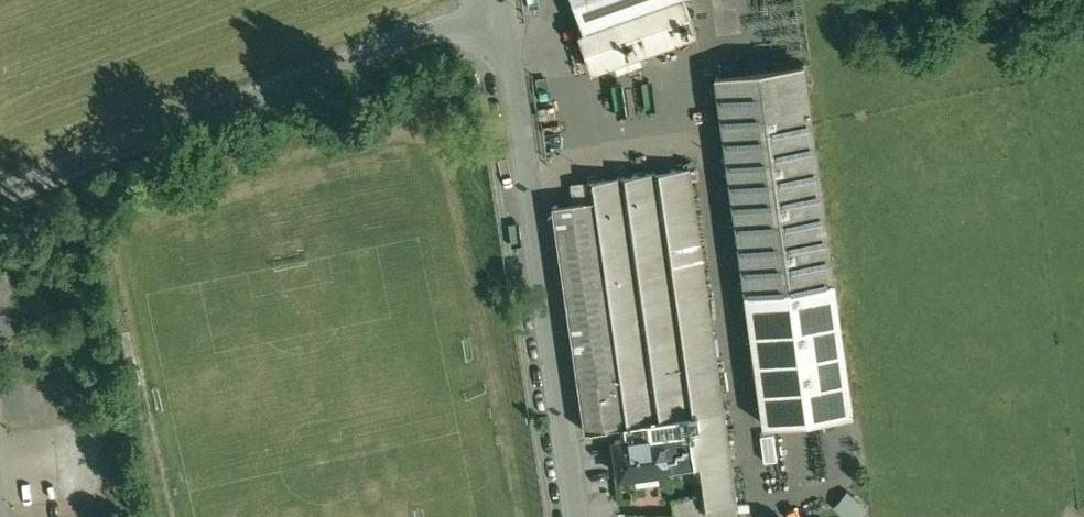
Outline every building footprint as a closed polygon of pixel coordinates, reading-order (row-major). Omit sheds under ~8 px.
[(585,30),(668,0),(575,0),(585,30)] [(579,33),(593,70),(697,32),(686,0),(668,0),(585,30),(579,33)] [(805,62),(716,74),(765,425),(853,413),(805,62)] [(689,167),(588,181),(591,200),(552,206),(585,432),(627,426),(628,439),(665,434),(667,446),(678,444),(680,458),(669,460),(670,469),(695,465),(699,497),(701,509),(736,504),(689,167)] [(628,439),(615,441),(620,476),(642,473),(642,479),(653,478),(652,471),(670,469),(669,460),(680,458),(678,444),(667,446),(665,434),(628,439)] [(848,516),(864,516),(872,508),(851,490),(836,507),(848,516)] [(672,500),(674,516),(702,516),(701,509),(699,497),(672,500)] [(701,509),(702,516),(738,516),(736,504),(701,509)]
